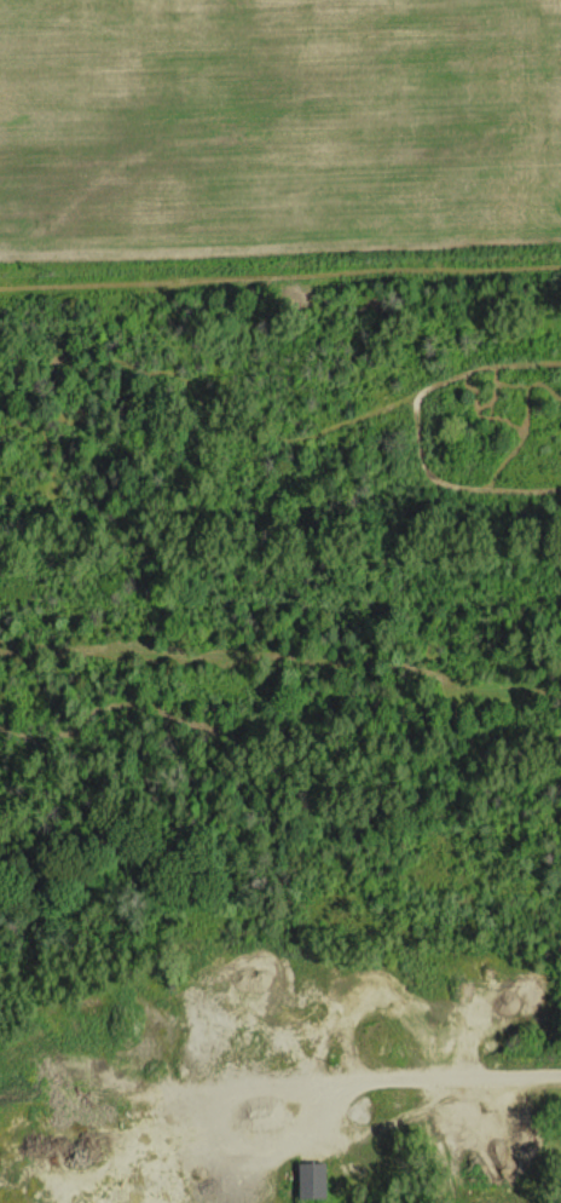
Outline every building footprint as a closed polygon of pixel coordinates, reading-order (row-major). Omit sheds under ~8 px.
[(323,1163),(296,1163),(296,1198),(324,1198),(323,1163)]
